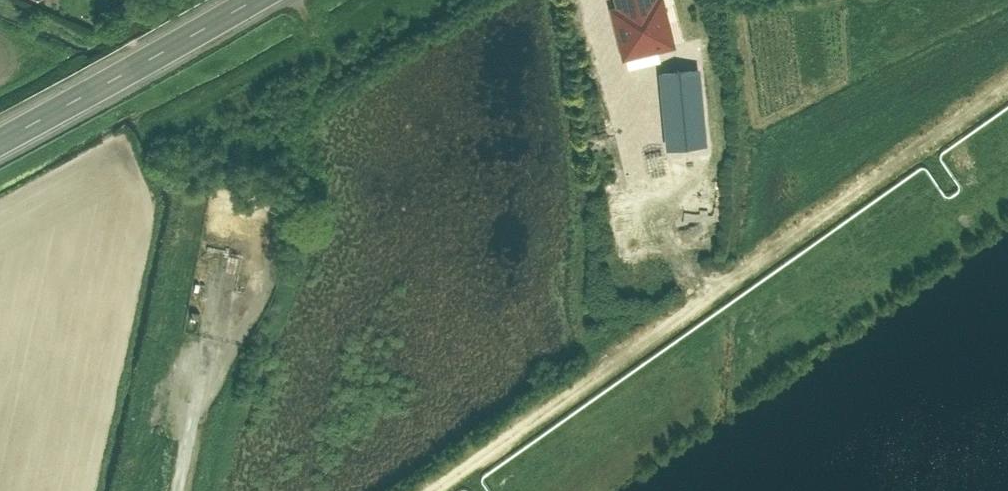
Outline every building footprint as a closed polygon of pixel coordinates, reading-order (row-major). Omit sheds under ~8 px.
[(620,5),(613,7),(626,59),(690,43),(679,0),(619,0),(620,5)] [(704,67),(662,71),(670,149),(712,145),(704,67)] [(667,147),(646,152),(652,178),(673,173),(667,147)]
